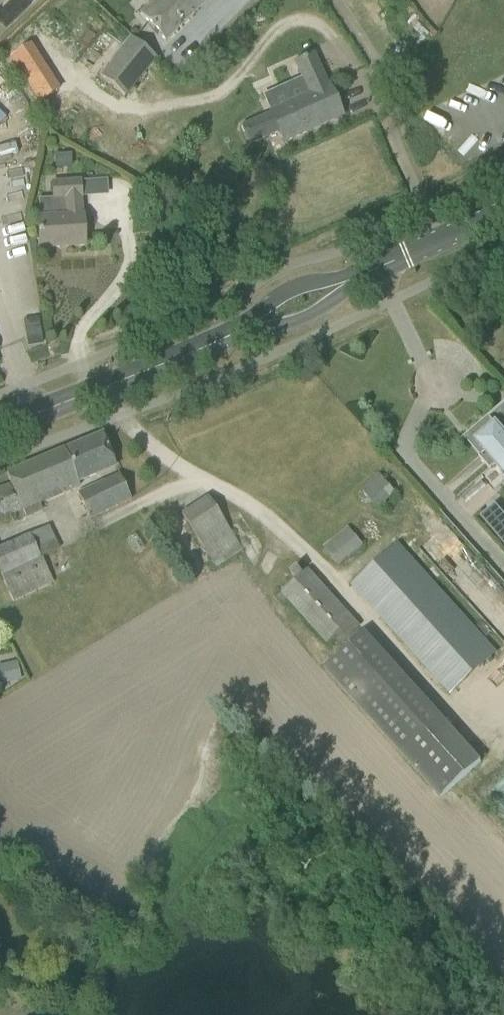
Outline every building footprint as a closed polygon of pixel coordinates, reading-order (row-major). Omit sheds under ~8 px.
[(151,27),(165,41),(206,0),(153,0),(139,15),(151,27)] [(100,77),(124,97),(156,58),(133,38),(100,77)] [(30,46),(14,57),(40,102),(57,91),(30,46)] [(270,113),(241,126),(249,145),(278,131),(283,142),(342,115),(337,104),(328,85),(327,86),(313,55),(295,63),(309,93),(269,111),(270,113)] [(72,154),(55,155),(56,168),(72,167),(72,154)] [(38,218),(38,229),(39,249),(84,246),(82,216),(81,216),(80,199),(81,199),(80,182),(52,184),(53,200),(65,200),(66,217),(38,218)] [(477,441),(485,451),(479,457),(490,470),(497,465),(503,473),(503,435),(496,425),(477,441)] [(11,517),(15,525),(28,519),(25,511),(78,489),(79,484),(116,467),(110,451),(102,433),(6,473),(11,484),(0,489),(0,522),(11,517)] [(379,473),(362,489),(377,506),(394,490),(379,473)] [(132,500),(121,475),(80,493),(91,519),(132,500)] [(181,514),(192,531),(213,562),(239,545),(208,497),(181,514)] [(503,539),(503,510),(497,503),(483,516),(503,539)] [(324,548),(337,563),(362,543),(349,527),(324,548)] [(40,555),(30,534),(0,548),(0,574),(40,555)] [(352,585),(366,600),(450,693),(495,652),(398,544),(352,585)] [(282,593),(295,607),(327,643),(353,620),(308,569),(282,593)] [(323,669),(440,798),(481,761),(364,633),(323,669)] [(0,665),(0,670),(2,681),(20,678),(16,661),(0,665)]
